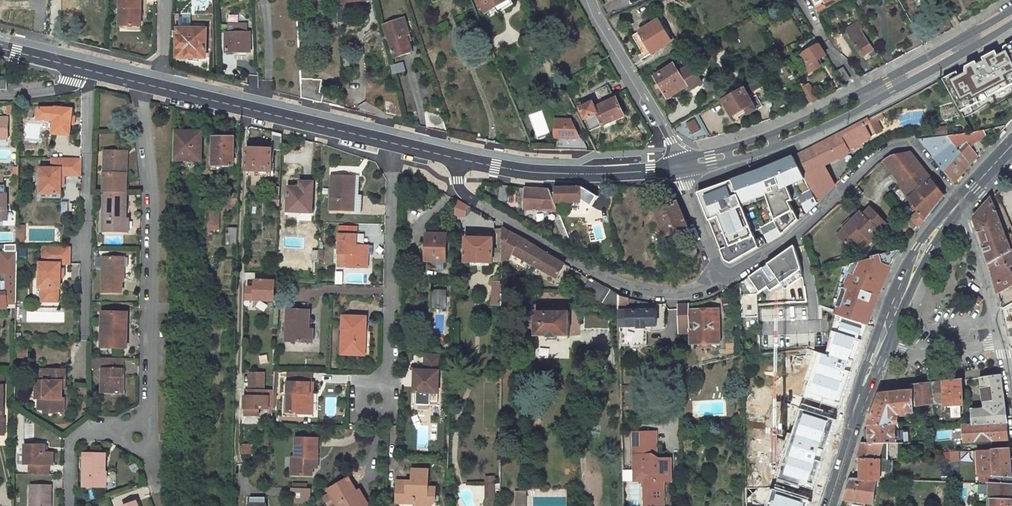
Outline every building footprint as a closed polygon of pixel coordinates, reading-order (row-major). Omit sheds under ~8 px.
[(141,0),(121,0),(120,26),(141,27),(141,0)] [(336,1),(338,23),(347,23),(346,1),(351,0),(336,0),(336,1)] [(509,0),(478,0),(484,11),(494,6),(496,10),(511,3),(509,0)] [(382,25),(392,56),(412,50),(409,40),(411,39),(405,16),(382,25)] [(672,41),(659,20),(632,37),(645,58),(672,41)] [(858,21),(845,29),(856,47),(856,46),(863,56),(868,52),(871,57),(875,54),(872,50),(873,50),(866,40),(860,31),(863,30),(858,21)] [(226,52),(250,51),(250,31),(248,31),(247,24),(228,24),(228,32),(226,32),(226,52)] [(205,56),(205,28),(177,27),(176,55),(205,56)] [(917,32),(917,31),(908,36),(915,49),(924,44),(917,32)] [(1011,120),(1011,43),(1000,49),(943,80),(973,133),(985,131),(999,127),(1005,125),(1005,127),(1011,120)] [(802,73),(820,63),(818,59),(826,55),(819,44),(804,53),(794,58),(802,73)] [(390,74),(403,71),(400,61),(387,65),(390,74)] [(666,95),(680,87),(681,89),(690,84),(692,87),(701,82),(691,64),(678,72),(674,65),(654,77),(666,95)] [(844,82),(850,79),(844,68),(838,71),(844,82)] [(815,83),(828,77),(825,71),(812,78),(815,83)] [(258,87),(257,72),(249,72),(250,85),(258,87)] [(748,114),(763,106),(757,94),(756,94),(754,90),(757,88),(763,85),(759,78),(754,81),(743,87),(722,99),(732,116),(733,116),(734,119),(747,112),(748,114)] [(301,97),(321,102),(324,94),(319,93),(322,79),(301,79),(301,97)] [(593,100),(578,107),(590,133),(626,116),(617,97),(614,98),(608,85),(590,94),(593,100)] [(818,100),(818,99),(811,87),(803,91),(810,103),(818,100)] [(15,114),(14,106),(6,106),(6,114),(15,114)] [(53,121),(51,134),(68,136),(69,124),(72,125),(73,118),(69,117),(70,109),(54,108),(54,109),(38,109),(37,119),(53,121)] [(447,131),(442,116),(424,111),(427,127),(447,131)] [(858,143),(876,131),(888,125),(882,112),(795,157),(804,176),(823,166),(839,159),(858,144),(858,143)] [(577,130),(572,119),(555,118),(554,139),(562,139),(556,149),(587,150),(588,146),(577,130)] [(695,119),(687,124),(693,135),(701,130),(695,119)] [(173,159),(200,159),(201,131),(187,130),(187,134),(174,133),(173,159)] [(970,147),(987,136),(985,131),(973,133),(947,137),(970,165),(978,157),(970,147)] [(281,134),(272,132),(271,149),(281,150),(281,134)] [(213,136),(213,163),(223,163),(223,136),(213,136)] [(233,163),(233,136),(223,136),(223,163),(233,163)] [(954,183),(970,165),(947,137),(920,140),(954,183)] [(911,223),(945,199),(905,145),(880,163),(915,211),(907,217),(911,223)] [(271,149),(247,148),(246,170),(271,172),(271,149)] [(128,178),(128,155),(106,155),(105,194),(126,195),(126,178),(128,178)] [(770,201),(776,220),(795,210),(791,202),(795,200),(794,199),(791,190),(798,187),(807,183),(804,176),(795,157),(764,170),(733,181),(739,195),(742,203),(751,200),(761,197),(767,194),(770,201)] [(63,183),(63,174),(79,175),(79,159),(50,159),(50,168),(39,168),(39,193),(60,194),(60,186),(59,183),(63,183)] [(829,175),(823,166),(804,176),(807,183),(808,185),(811,190),(817,204),(835,185),(829,175)] [(353,177),(328,177),(328,212),(350,213),(350,196),(353,196),(353,177)] [(718,218),(730,246),(730,247),(755,237),(755,236),(744,210),(744,207),(742,203),(739,195),(733,181),(698,193),(709,221),(715,219),(718,218)] [(288,187),(287,212),(311,212),(313,185),(309,182),(302,182),(299,185),(299,187),(288,187)] [(500,185),(498,201),(506,202),(508,186),(500,185)] [(557,199),(577,200),(577,186),(553,187),(553,190),(554,202),(557,202),(557,199)] [(581,186),(577,186),(577,200),(580,200),(590,207),(597,196),(581,186)] [(279,199),(280,188),(271,188),(271,199),(272,199),(279,199)] [(548,190),(525,188),(525,208),(557,210),(554,202),(548,190)] [(817,204),(811,190),(802,195),(800,196),(805,205),(808,211),(817,204)] [(103,234),(128,235),(128,223),(125,223),(126,195),(105,194),(103,234)] [(989,263),(1010,251),(990,198),(973,218),(989,263)] [(456,201),(455,217),(466,217),(466,207),(456,201)] [(676,201),(654,211),(664,235),(686,226),(676,201)] [(833,234),(849,250),(857,242),(862,247),(886,224),(865,203),(833,234)] [(795,210),(776,220),(775,220),(782,234),(799,219),(797,215),(795,210)] [(219,228),(218,211),(209,212),(209,228),(219,228)] [(715,219),(709,221),(720,250),(726,247),(730,246),(718,218),(715,219)] [(782,234),(775,220),(763,226),(762,227),(769,242),(782,234)] [(354,227),(337,227),(336,268),(365,269),(366,258),(362,258),(363,255),(363,245),(354,244),(354,232),(354,227)] [(226,244),(235,244),(236,228),(226,228),(226,244)] [(520,238),(504,229),(502,228),(499,228),(500,231),(498,233),(498,248),(503,248),(503,262),(510,260),(513,254),(557,277),(565,264),(548,257),(528,242),(520,238)] [(354,244),(363,245),(363,233),(354,232),(354,244)] [(447,234),(426,234),(426,261),(446,261),(446,259),(446,253),(447,234)] [(492,238),(465,237),(464,261),(492,262),(492,248),(492,238)] [(759,247),(755,237),(730,247),(730,246),(726,247),(720,250),(724,261),(730,263),(731,263),(759,247)] [(799,263),(795,245),(789,249),(762,268),(739,284),(740,318),(757,317),(756,299),(759,297),(756,294),(768,285),(772,291),(779,286),(775,281),(799,263)] [(503,262),(503,248),(498,248),(492,248),(492,262),(503,262)] [(39,265),(39,290),(41,290),(41,303),(57,303),(57,290),(59,290),(59,280),(62,280),(62,271),(59,271),(59,266),(68,266),(68,250),(42,250),(42,265),(39,265)] [(851,264),(845,278),(843,286),(878,297),(895,258),(901,251),(899,250),(851,264)] [(1010,251),(989,263),(998,294),(1011,286),(1011,273),(1011,270),(1011,269),(1011,250),(1010,251)] [(6,309),(6,304),(15,304),(15,253),(1,253),(1,274),(0,274),(0,309),(6,309)] [(121,262),(103,261),(102,298),(121,298),(121,288),(124,289),(124,279),(121,279),(121,262)] [(800,266),(799,263),(775,281),(779,286),(801,270),(800,266)] [(619,313),(619,296),(589,279),(584,288),(595,294),(593,298),(619,313)] [(274,301),(274,280),(255,280),(255,287),(248,287),(249,299),(274,301)] [(503,282),(495,282),(494,305),(502,305),(502,294),(503,282)] [(868,324),(878,297),(843,286),(832,313),(835,314),(868,324)] [(432,291),(432,308),(446,308),(446,291),(432,291)] [(543,293),(530,295),(530,303),(543,300),(543,293)] [(974,293),(971,298),(972,299),(979,305),(983,300),(977,295),(974,293)] [(634,326),(655,325),(655,312),(628,311),(628,305),(638,305),(638,301),(630,300),(628,299),(619,296),(619,313),(619,326),(634,326)] [(677,305),(678,334),(688,334),(688,305),(677,305)] [(771,307),(772,314),(805,312),(804,305),(771,307)] [(309,308),(286,307),(286,341),(309,341),(309,325),(309,308)] [(567,311),(533,312),(533,337),(546,337),(546,338),(556,338),(556,336),(568,336),(567,311)] [(718,311),(690,312),(691,342),(701,341),(701,348),(710,347),(710,341),(719,340),(718,311)] [(126,347),(126,312),(101,313),(101,347),(126,347)] [(868,324),(835,314),(824,353),(854,363),(868,324)] [(584,327),(608,327),(608,316),(584,316),(584,327)] [(365,334),(366,319),(343,318),(343,335),(347,335),(346,355),(365,356),(365,334)] [(644,329),(622,328),(622,343),(645,343),(644,329)] [(840,408),(854,363),(824,353),(815,350),(802,397),(840,408)] [(440,354),(424,353),(424,369),(416,369),(416,383),(413,383),(413,401),(416,401),(416,403),(430,404),(430,400),(430,391),(438,391),(438,370),(440,370),(440,354)] [(122,376),(124,376),(125,357),(91,356),(91,366),(103,367),(102,392),(121,393),(121,392),(122,376)] [(35,382),(35,398),(39,398),(38,410),(45,410),(44,416),(55,416),(55,414),(61,414),(64,411),(64,402),(61,399),(61,390),(59,390),(59,384),(63,384),(63,371),(40,371),(39,381),(35,382)] [(250,371),(250,388),(263,389),(263,372),(250,371)] [(288,371),(287,371),(287,392),(289,392),(288,400),(287,400),(286,400),(286,412),(297,412),(297,411),(311,411),(312,390),(316,390),(316,380),(315,380),(315,372),(288,371)] [(1000,376),(981,378),(983,409),(971,412),(973,426),(1007,423),(1000,376)] [(951,406),(952,417),(961,416),(960,405),(963,405),(961,380),(944,382),(945,403),(945,406),(951,406)] [(913,391),(914,406),(945,403),(944,382),(913,385),(913,391)] [(245,395),(245,414),(260,415),(260,408),(267,408),(273,408),(274,389),(263,389),(250,388),(250,395),(245,395)] [(895,425),(898,425),(898,414),(914,412),(914,406),(913,391),(880,394),(869,425),(895,425)] [(745,417),(766,416),(765,406),(745,407),(745,417)] [(837,420),(799,408),(776,479),(814,491),(837,420)] [(973,426),(962,426),(963,444),(1008,441),(1007,423),(973,426)] [(895,443),(895,425),(869,425),(869,443),(893,443),(895,443)] [(655,430),(631,431),(632,469),(640,469),(646,475),(646,482),(642,484),(642,501),(663,501),(662,481),(670,481),(669,459),(657,459),(652,453),(652,447),(656,447),(655,430)] [(291,454),(291,475),(312,476),(312,469),(312,456),(317,456),(318,436),(295,436),(295,454),(291,454)] [(250,452),(250,443),(242,443),(241,452),(250,452)] [(880,460),(887,460),(886,450),(893,450),(893,443),(869,443),(862,443),(857,459),(861,459),(880,460)] [(45,445),(25,444),(25,464),(29,464),(29,474),(48,474),(48,465),(49,452),(45,452),(45,445)] [(1011,478),(1009,450),(991,451),(992,477),(1011,478)] [(991,451),(976,452),(979,482),(989,483),(993,483),(992,477),(991,451)] [(106,454),(85,454),(83,488),(105,489),(110,485),(111,471),(105,470),(106,454)] [(880,460),(861,459),(859,478),(876,479),(879,479),(880,460)] [(640,469),(632,469),(633,483),(646,482),(646,475),(640,469)] [(428,470),(411,470),(411,479),(411,483),(406,483),(405,496),(409,496),(413,501),(413,505),(417,505),(434,505),(436,500),(436,487),(428,486),(428,470)] [(987,505),(1011,505),(1011,487),(1011,478),(992,477),(993,483),(989,483),(987,505)] [(871,505),(876,479),(859,478),(851,478),(843,500),(855,503),(863,505),(871,505)] [(348,479),(328,491),(330,493),(322,497),(327,505),(332,505),(336,504),(337,505),(366,505),(357,492),(348,479)] [(29,484),(29,505),(49,505),(50,485),(29,484)] [(493,501),(493,488),(485,487),(485,500),(493,501)] [(312,489),(293,488),(292,501),(312,502),(312,489)] [(807,500),(772,489),(767,505),(805,505),(807,500)] [(359,490),(357,492),(366,505),(367,505),(369,505),(359,490)] [(515,492),(515,505),(525,505),(525,492),(515,492)]
